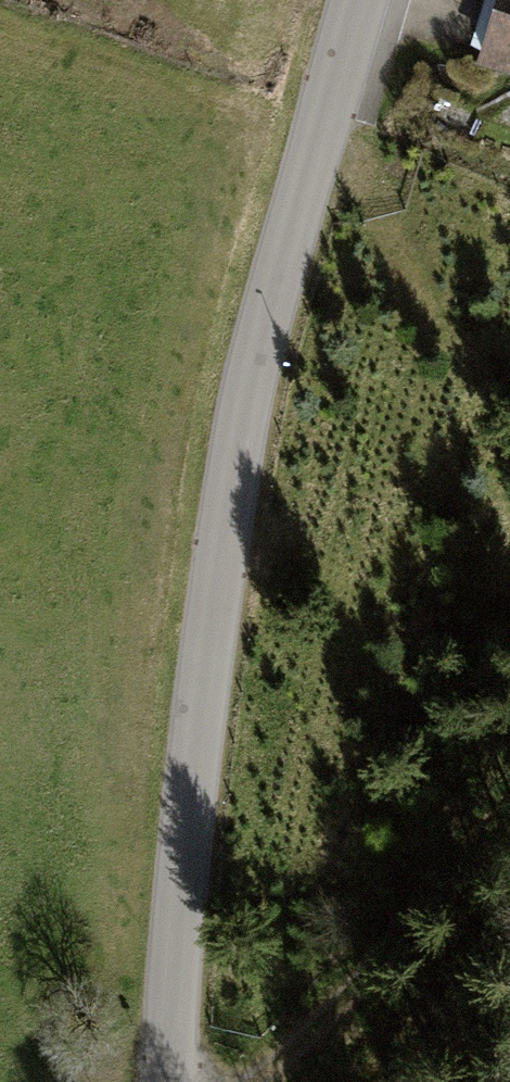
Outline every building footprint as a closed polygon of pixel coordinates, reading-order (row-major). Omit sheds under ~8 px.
[(484,64),(509,72),(509,0),(505,0),(484,64)]
